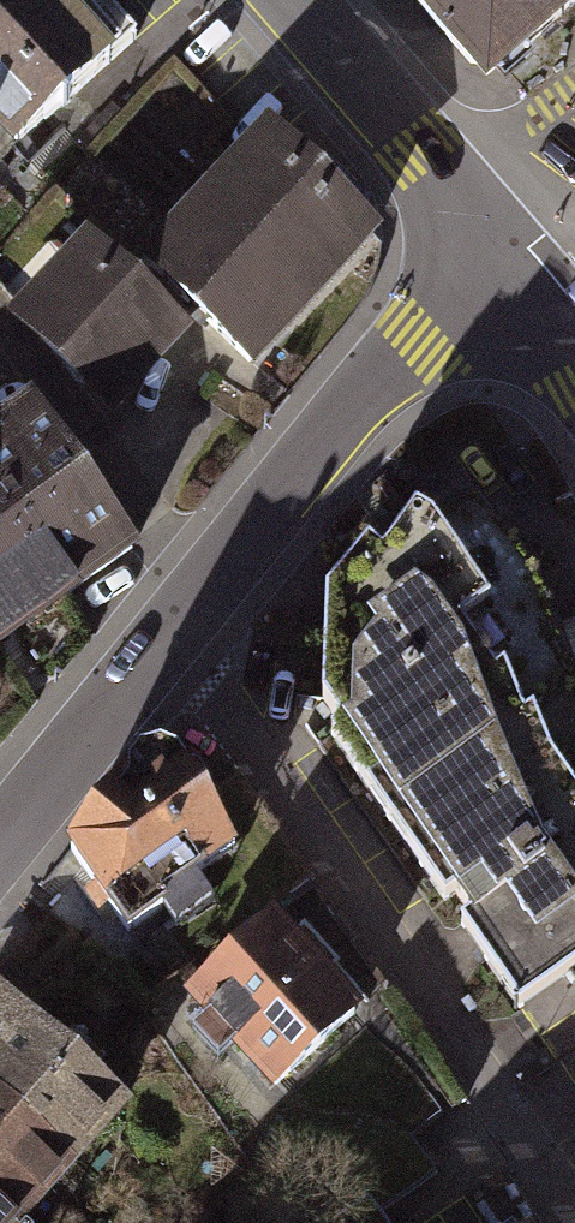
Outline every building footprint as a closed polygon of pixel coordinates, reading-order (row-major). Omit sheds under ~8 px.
[(22,141),(131,42),(93,0),(0,0),(0,117),(22,141)] [(482,79),(574,5),(574,0),(418,0),(482,79)] [(374,235),(275,142),(133,293),(103,267),(36,338),(89,381),(124,347),(171,292),(186,309),(245,358),(374,235)] [(27,408),(0,426),(0,645),(8,640),(128,558),(52,446),(27,408)] [(531,580),(457,492),(359,550),(317,603),(313,702),(333,734),(323,741),(510,1015),(565,977),(574,992),(574,700),(531,580)] [(178,770),(70,848),(96,885),(132,935),(240,857),(178,770)] [(275,932),(178,1022),(252,1101),(349,1012),(275,932)] [(69,1160),(119,1104),(0,999),(0,1099),(69,1160)] [(0,1099),(0,1222),(15,1222),(69,1160),(0,1099)] [(379,1150),(386,1192),(435,1185),(428,1142),(379,1150)]
